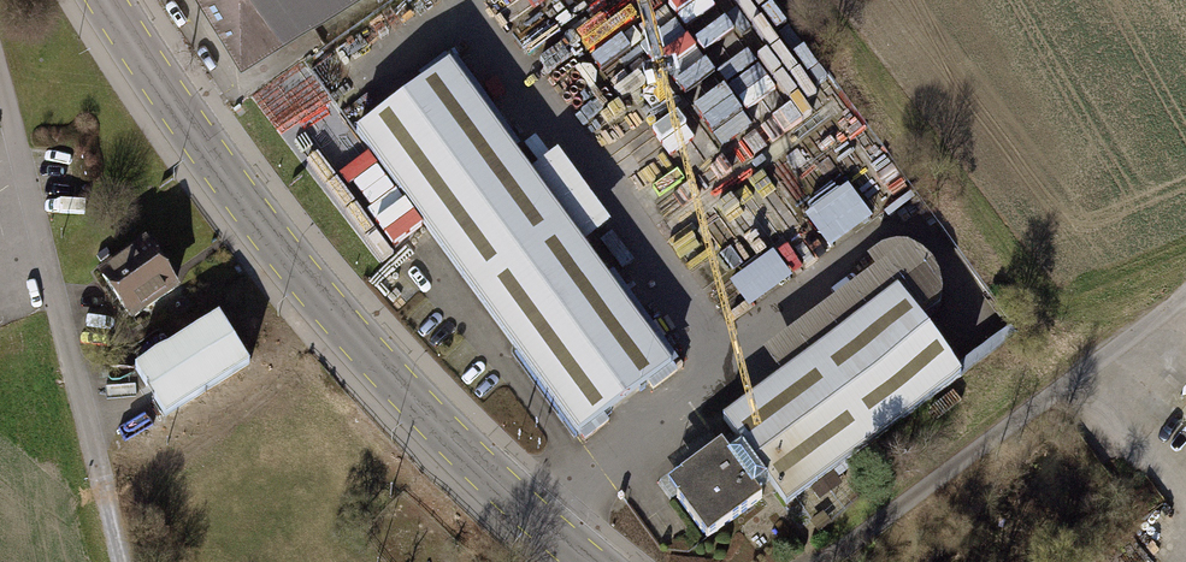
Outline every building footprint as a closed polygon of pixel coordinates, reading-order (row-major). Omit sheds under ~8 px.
[(236,58),(332,0),(201,0),(236,58)] [(791,118),(738,14),(726,20),(716,0),(668,0),(660,4),(659,3),(630,18),(621,0),(609,6),(621,29),(592,44),(615,90),(661,67),(673,91),(718,69),(732,96),(698,113),(707,132),(675,148),(686,170),(791,118)] [(687,368),(480,64),(387,132),(606,424),(687,368)] [(807,215),(833,251),(877,218),(851,183),(807,215)] [(776,250),(732,283),(753,310),(796,278),(776,250)] [(177,253),(128,286),(149,318),(198,285),(177,253)] [(688,454),(752,538),(983,380),(923,287),(688,454)] [(235,311),(157,365),(186,407),(264,354),(235,311)] [(1178,413),(1185,421),(1185,404),(1178,413)]
